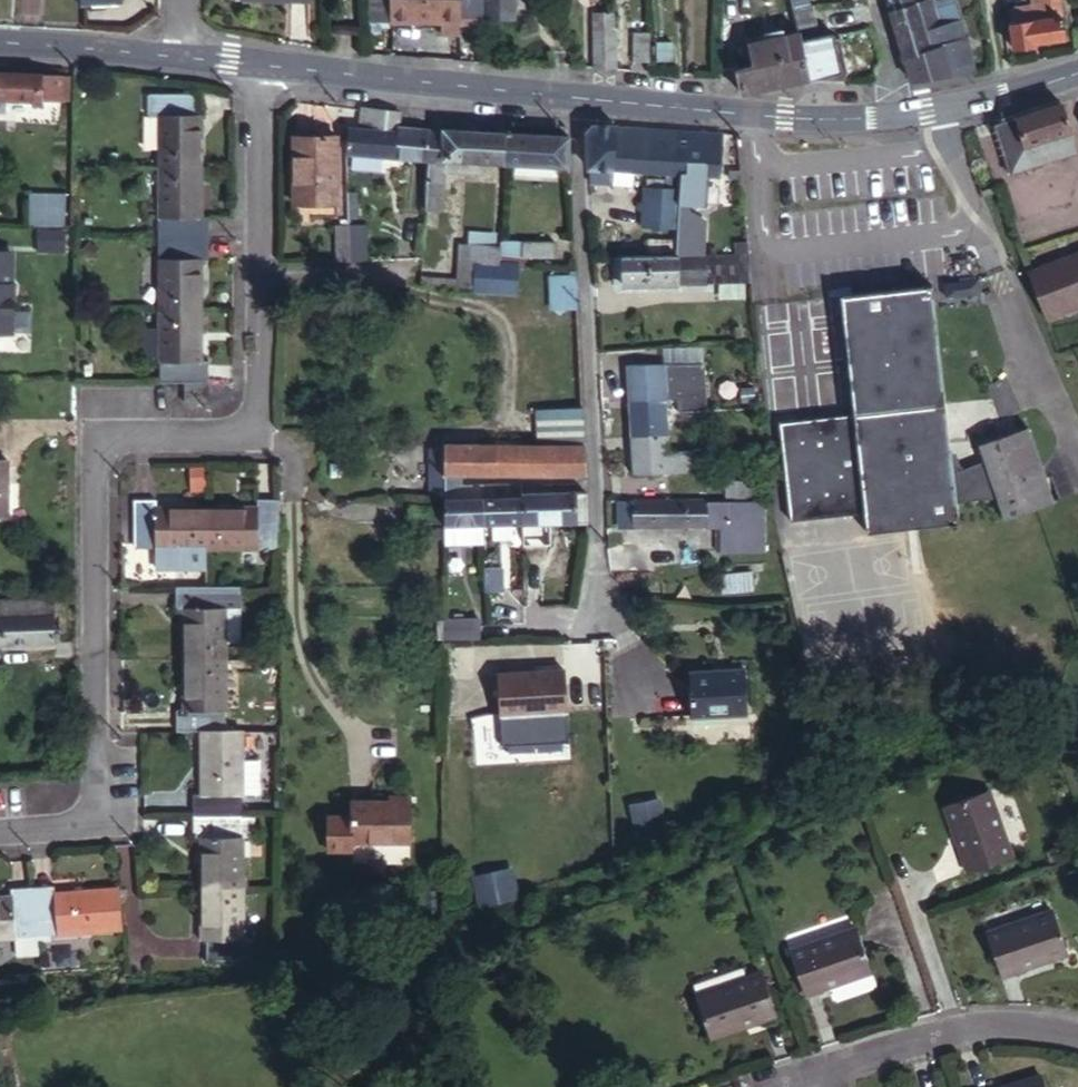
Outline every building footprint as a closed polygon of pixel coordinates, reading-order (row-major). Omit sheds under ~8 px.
[(465,0),(396,0),(396,16),(447,16),(447,28),(465,28),(465,17),(465,0)] [(486,17),(486,0),(465,0),(465,17),(486,17)] [(518,0),(491,0),(490,11),(518,12),(518,0)] [(599,61),(625,62),(622,22),(617,22),(615,0),(596,0),(599,61)] [(777,34),(803,29),(798,4),(797,0),(771,0),(777,34)] [(803,29),(832,23),(828,0),(817,0),(798,4),(803,29)] [(895,8),(922,1),(921,0),(893,0),(895,8)] [(953,72),(960,72),(979,68),(971,27),(961,0),(958,0),(941,4),(940,0),(921,0),(922,1),(933,47),(945,44),(953,72)] [(1066,0),(1044,0),(1044,1),(1014,4),(1017,42),(1039,40),(1039,36),(1070,33),(1066,0)] [(907,52),(933,47),(922,1),(895,8),(907,52)] [(641,55),(657,54),(654,25),(639,25),(641,55)] [(736,41),(742,74),(745,88),(814,75),(806,41),(803,29),(777,34),(736,41)] [(839,33),(806,41),(814,75),(846,69),(839,33)] [(907,52),(914,77),(953,72),(945,44),(933,47),(907,52)] [(20,70),(0,69),(0,95),(18,96),(20,70)] [(65,74),(20,70),(18,96),(64,98),(65,74)] [(75,74),(65,74),(64,98),(73,98),(75,74)] [(202,102),(202,78),(155,79),(156,102),(165,102),(165,154),(211,154),(211,102),(202,102)] [(1066,98),(999,119),(1006,147),(1074,125),(1075,124),(1066,98)] [(404,106),(365,101),(364,121),(404,123),(404,106)] [(591,128),(591,161),(683,167),(690,168),(691,146),(680,145),(682,127),(620,125),(620,122),(601,119),(591,128)] [(404,126),(404,123),(364,121),(364,125),(367,126),(368,135),(380,134),(380,126),(404,126)] [(429,155),(430,125),(404,123),(404,126),(380,126),(380,134),(368,135),(367,126),(364,125),(356,125),(356,150),(429,155)] [(345,191),(345,149),(327,148),(328,124),(302,124),(302,191),(345,191)] [(327,148),(345,149),(344,124),(328,124),(327,148)] [(507,157),(508,129),(430,125),(429,155),(429,204),(439,205),(449,205),(449,165),(483,168),(484,155),(507,157)] [(1006,147),(1012,168),(1077,148),(1077,137),(1074,125),(1006,147)] [(723,170),(727,129),(682,127),(680,145),(691,146),(690,168),(683,167),(682,184),(682,186),(681,197),(708,199),(710,169),(723,170)] [(572,133),(508,129),(507,157),(519,158),(560,160),(571,161),(570,152),(572,133)] [(171,202),(171,227),(217,227),(217,203),(210,203),(211,154),(165,154),(166,202),(171,202)] [(560,160),(519,158),(518,169),(559,172),(560,160)] [(682,186),(682,184),(646,181),(643,221),(679,223),(681,197),(682,186)] [(38,223),(73,223),(73,191),(38,189),(38,223)] [(439,223),(439,205),(429,204),(429,223),(439,223)] [(65,250),(65,227),(38,227),(38,250),(65,250)] [(165,247),(164,299),(210,300),(210,248),(217,247),(217,227),(171,227),(171,246),(165,247)] [(509,232),(509,258),(523,257),(529,258),(528,247),(558,248),(558,231),(509,232)] [(479,258),(503,258),(503,240),(461,241),(462,278),(480,278),(479,258)] [(19,329),(21,281),(16,281),(18,248),(0,248),(0,328),(19,329)] [(676,250),(614,251),(614,281),(710,279),(710,276),(715,276),(727,276),(726,249),(695,249),(676,250)] [(738,276),(745,276),(742,249),(726,249),(727,276),(738,276)] [(1029,266),(1046,314),(1077,302),(1077,249),(1029,266)] [(509,258),(503,258),(479,258),(480,278),(480,289),(522,288),(523,257),(509,258)] [(563,303),(561,265),(553,266),(555,303),(563,303)] [(563,303),(579,302),(577,265),(561,265),(563,303)] [(727,276),(715,276),(715,294),(738,294),(738,276),(727,276)] [(847,407),(937,396),(923,282),(833,292),(847,407)] [(169,349),(169,373),(192,374),(215,374),(215,350),(210,350),(210,300),(164,299),(164,350),(169,349)] [(707,358),(668,360),(670,396),(684,396),(708,395),(707,358)] [(629,361),(631,398),(670,396),(668,360),(629,361)] [(215,392),(215,374),(192,374),(192,393),(215,392)] [(670,396),(631,398),(634,433),(673,432),(670,396)] [(946,468),(937,396),(847,407),(772,417),(783,516),(855,509),(858,527),(950,518),(947,498),(989,491),(998,515),(1047,510),(1040,432),(989,436),(991,451),(946,468)] [(586,437),(584,401),(562,402),(563,438),(586,437)] [(673,432),(634,433),(636,470),(675,468),(674,448),(673,432)] [(449,439),(449,470),(463,470),(491,470),(588,469),(586,437),(563,438),(449,439)] [(674,448),(675,468),(714,467),(714,447),(674,448)] [(13,452),(0,452),(0,508),(13,508),(13,452)] [(449,470),(449,474),(449,496),(450,518),(487,518),(487,493),(464,493),(464,480),(463,470),(449,470)] [(760,494),(760,478),(730,478),(730,494),(760,494)] [(464,493),(487,493),(492,492),(492,480),(464,480),(464,493)] [(492,480),(492,492),(526,492),(526,489),(525,480),(492,480)] [(527,517),(581,516),(580,489),(576,489),(540,489),(526,489),(526,492),(527,517)] [(581,516),(591,517),(591,508),(589,490),(580,489),(581,516)] [(487,493),(487,518),(525,517),(527,517),(526,492),(492,492),(487,493)] [(207,546),(207,503),(156,504),(156,495),(133,495),(134,543),(158,543),(159,566),(208,565),(207,546)] [(259,503),(207,503),(207,546),(260,545),(260,542),(281,542),(281,495),(259,495),(259,503)] [(766,545),(764,496),(727,497),(730,520),(721,520),(723,546),(766,545)] [(727,497),(636,497),(636,500),(621,501),(623,522),(721,520),(730,520),(727,497)] [(487,518),(450,518),(450,538),(487,538),(487,518)] [(757,584),(756,569),(727,571),(728,586),(757,584)] [(464,586),(464,571),(450,570),(451,587),(464,586)] [(506,570),(488,571),(489,586),(506,586),(506,570)] [(208,584),(185,584),(185,605),(191,605),(192,656),(236,656),(236,639),(234,605),(232,605),(231,583),(208,584)] [(60,592),(0,596),(0,639),(62,637),(60,592)] [(234,605),(236,639),(249,639),(247,604),(234,605)] [(441,614),(443,638),(479,636),(477,611),(441,614)] [(236,656),(192,656),(194,705),(186,705),(187,728),(207,728),(233,728),(233,705),(237,705),(236,656)] [(752,664),(695,666),(697,711),(753,710),(752,664)] [(540,736),(570,735),(568,666),(502,668),(503,709),(539,708),(540,736)] [(202,790),(203,813),(247,813),(246,789),(252,789),(251,756),(250,727),(233,728),(207,728),(209,790),(202,790)] [(251,756),(252,789),(265,788),(264,756),(251,756)] [(948,803),(971,870),(1011,856),(988,789),(948,803)] [(415,839),(414,795),(394,795),(394,800),(356,801),(356,815),(356,840),(415,839)] [(665,796),(632,804),(639,837),(672,830),(665,796)] [(211,884),(252,884),(251,835),(248,836),(247,813),(203,813),(204,834),(210,834),(211,884)] [(261,813),(247,813),(248,836),(251,835),(262,835),(261,813)] [(356,815),(332,816),(333,850),(357,850),(356,840),(356,815)] [(512,861),(473,874),(478,897),(529,887),(512,861)] [(128,926),(126,882),(64,886),(64,878),(42,880),(44,926),(68,925),(69,929),(128,926)] [(42,880),(20,881),(21,888),(0,889),(0,933),(22,932),(21,927),(44,926),(42,880)] [(253,934),(252,884),(211,884),(213,935),(219,935),(221,957),(260,956),(260,934),(253,934)] [(1067,952),(1053,911),(988,935),(1003,974),(1067,952)] [(805,993),(872,969),(858,928),(792,951),(805,993)] [(776,1013),(762,972),(697,994),(710,1036),(776,1013)] [(1044,1077),(1008,1086),(1047,1086),(1044,1077)]
